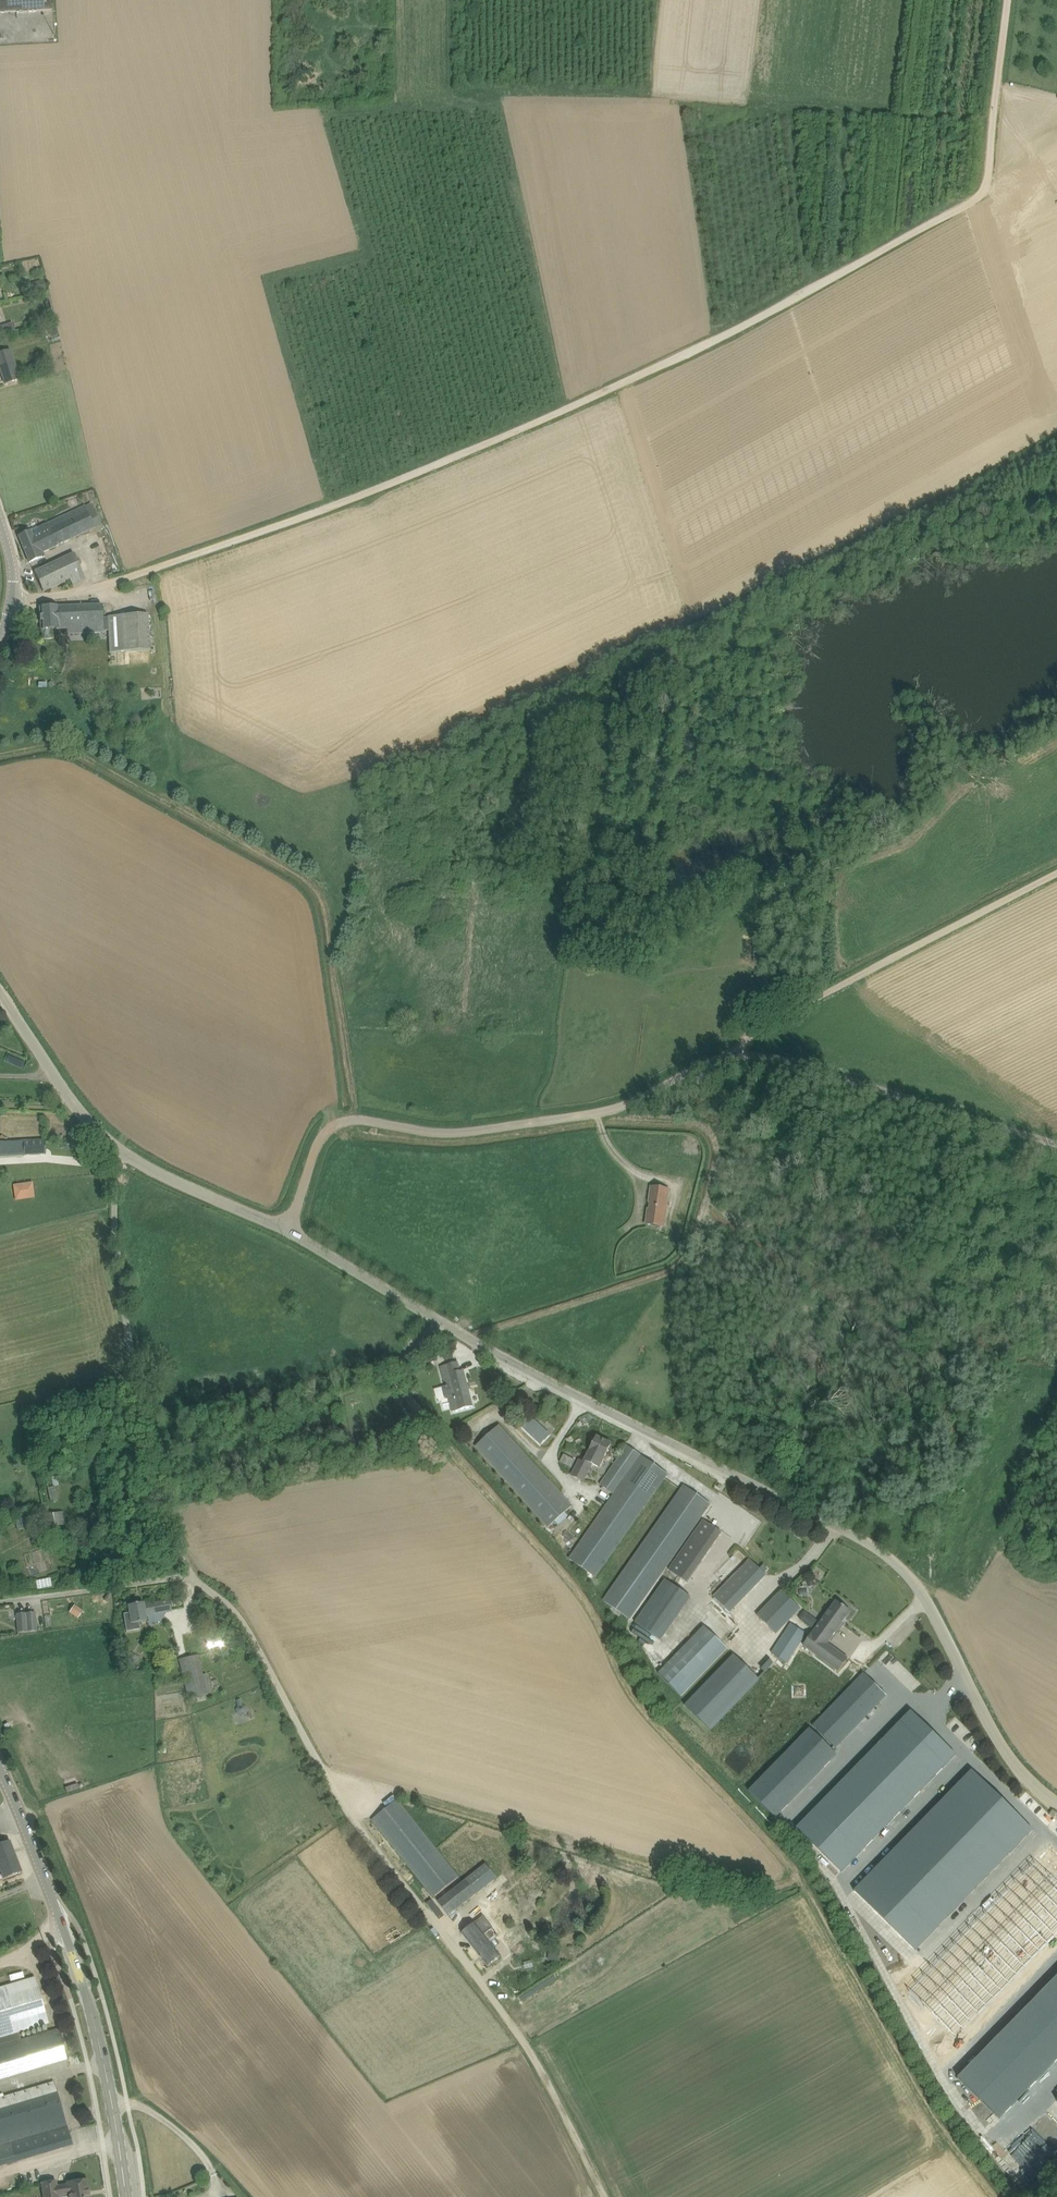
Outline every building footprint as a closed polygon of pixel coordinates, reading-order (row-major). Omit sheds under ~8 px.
[(53,10),(52,10),(52,0),(0,0),(0,13),(53,10)] [(44,280),(33,283),(35,293),(47,290),(44,280)] [(48,330),(51,337),(59,334),(55,327),(48,330)] [(4,385),(20,380),(11,350),(0,353),(0,373),(4,385)] [(41,553),(94,528),(84,507),(40,527),(43,533),(34,537),(31,531),(19,537),(29,563),(43,557),(41,553)] [(74,554),(35,572),(43,592),(70,579),(73,586),(86,580),(74,554)] [(108,631),(107,617),(103,618),(102,605),(59,607),(40,607),(41,630),(42,630),(43,636),(43,639),(53,639),(53,630),(64,629),(65,634),(103,632),(103,631),(108,631)] [(150,651),(148,614),(108,617),(107,617),(108,631),(109,653),(150,651)] [(22,1156),(46,1154),(45,1140),(21,1142),(22,1156)] [(14,1186),(16,1199),(33,1197),(31,1184),(14,1186)] [(652,1187),(646,1225),(663,1228),(669,1189),(652,1187)] [(456,1372),(454,1363),(440,1367),(445,1386),(442,1387),(444,1398),(448,1397),(453,1412),(473,1406),(464,1370),(456,1372)] [(296,1410),(298,1419),(306,1417),(304,1408),(296,1410)] [(314,1424),(324,1420),(322,1413),(312,1417),(314,1424)] [(532,1417),(523,1427),(541,1444),(550,1434),(532,1417)] [(424,1438),(429,1428),(419,1422),(414,1432),(424,1438)] [(553,1484),(499,1425),(475,1447),(548,1527),(572,1506),(558,1491),(563,1487),(557,1480),(553,1484)] [(600,1468),(604,1459),(612,1444),(610,1443),(611,1442),(604,1438),(603,1440),(597,1436),(584,1462),(580,1460),(572,1476),(584,1482),(593,1464),(600,1468)] [(372,1441),(358,1442),(359,1451),(373,1450),(372,1441)] [(596,1578),(659,1487),(668,1474),(628,1445),(600,1485),(613,1494),(568,1558),(596,1578)] [(675,1497),(673,1500),(611,1587),(602,1600),(629,1619),(638,1606),(711,1503),(684,1484),(675,1497)] [(51,1528),(66,1525),(63,1511),(48,1514),(51,1528)] [(28,1527),(25,1515),(15,1518),(18,1530),(28,1527)] [(760,1568),(765,1573),(768,1569),(763,1564),(760,1568)] [(663,1640),(692,1594),(665,1577),(636,1623),(663,1640)] [(776,1634),(801,1608),(782,1590),(757,1615),(776,1634)] [(124,1614),(127,1631),(140,1629),(139,1622),(147,1621),(146,1614),(171,1610),(169,1601),(144,1605),(144,1603),(128,1605),(130,1613),(124,1614)] [(851,1612),(837,1601),(812,1634),(803,1646),(838,1672),(848,1658),(828,1643),(851,1612)] [(78,1618),(82,1613),(73,1607),(69,1613),(78,1618)] [(812,1627),(818,1620),(804,1610),(799,1617),(812,1627)] [(37,1631),(35,1613),(16,1614),(18,1632),(37,1631)] [(782,1638),(797,1648),(806,1634),(792,1624),(782,1638)] [(728,1649),(704,1626),(658,1674),(682,1697),(728,1649)] [(207,1694),(198,1655),(179,1660),(188,1699),(207,1694)] [(137,1662),(129,1656),(124,1664),(133,1669),(137,1662)] [(684,1708),(710,1733),(758,1682),(733,1658),(684,1708)] [(864,1673),(839,1699),(862,1721),(887,1695),(864,1673)] [(241,1699),(236,1700),(238,1705),(236,1710),(237,1713),(241,1715),(245,1714),(247,1710),(246,1706),(242,1704),(241,1699)] [(839,1699),(826,1712),(849,1734),(862,1721),(839,1699)] [(912,1710),(889,1733),(912,1755),(934,1732),(912,1710)] [(826,1712),(814,1725),(837,1747),(849,1734),(826,1712)] [(810,1729),(767,1773),(794,1799),(837,1755),(810,1729)] [(934,1732),(912,1755),(935,1777),(957,1754),(934,1732)] [(889,1733),(857,1767),(879,1789),(912,1755),(889,1733)] [(912,1755),(879,1789),(902,1811),(935,1777),(912,1755)] [(857,1767),(843,1781),(866,1803),(879,1789),(857,1767)] [(959,1783),(947,1795),(978,1825),(990,1813),(1003,1799),(972,1769),(959,1783)] [(767,1773),(750,1791),(777,1817),(794,1799),(767,1773)] [(843,1781),(829,1795),(852,1817),(866,1803),(843,1781)] [(879,1789),(866,1803),(888,1825),(902,1811),(879,1789)] [(829,1795),(816,1809),(838,1831),(852,1817),(829,1795)] [(947,1795),(935,1808),(966,1838),(978,1825),(947,1795)] [(372,1819),(434,1897),(459,1877),(397,1799),(379,1814),(376,1810),(372,1813),(375,1817),(372,1819)] [(990,1813),(978,1825),(1009,1855),(1021,1842),(1034,1829),(1003,1799),(990,1813)] [(866,1803),(852,1817),(874,1839),(888,1825),(866,1803)] [(935,1808),(923,1821),(954,1850),(966,1838),(935,1808)] [(816,1809),(797,1828),(819,1850),(842,1872),(861,1853),(838,1831),(816,1809)] [(852,1817),(838,1831),(861,1853),(874,1839),(852,1817)] [(923,1821),(910,1833),(941,1863),(954,1850),(923,1821)] [(978,1825),(966,1838),(997,1868),(1009,1855),(978,1825)] [(910,1833),(898,1846),(929,1876),(941,1863),(910,1833)] [(966,1838),(954,1850),(984,1880),(997,1868),(966,1838)] [(10,1841),(0,1845),(0,1869),(4,1879),(21,1872),(10,1841)] [(1031,1863),(1056,1888),(1056,1854),(1048,1845),(1031,1863)] [(886,1859),(874,1871),(881,1878),(887,1884),(894,1891),(901,1897),(905,1901),(917,1888),(929,1876),(898,1846),(886,1859)] [(954,1850),(941,1863),(972,1893),(984,1880),(954,1850)] [(457,1909),(468,1900),(477,1894),(498,1878),(486,1863),(465,1879),(466,1880),(438,1902),(456,1925),(464,1918),(457,1909)] [(889,2011),(896,2018),(905,2027),(915,2036),(924,2045),(931,2052),(946,2037),(973,2009),(1009,1971),(1056,1922),(1056,1888),(1031,1863),(967,1930),(930,1968),(903,1996),(889,2011)] [(941,1863),(929,1876),(960,1906),(972,1893),(941,1863)] [(524,1882),(533,1887),(540,1875),(532,1870),(524,1882)] [(874,1871),(855,1891),(862,1898),(868,1904),(875,1911),(882,1917),(888,1924),(895,1930),(902,1936),(908,1943),(916,1951),(936,1931),(927,1923),(921,1917),(914,1910),(907,1904),(905,1901),(901,1897),(894,1891),(887,1884),(881,1878),(874,1871)] [(917,1888),(905,1901),(907,1904),(914,1910),(921,1917),(927,1923),(936,1931),(948,1918),(960,1906),(929,1876),(917,1888)] [(502,1955),(492,1942),(499,1936),(493,1928),(494,1928),(484,1915),(476,1922),(462,1933),(472,1945),(489,1966),(502,1955)] [(548,1959),(559,1961),(561,1950),(550,1948),(548,1959)] [(367,1959),(358,1956),(355,1965),(364,1968),(367,1959)] [(1032,2001),(1054,2022),(1056,2019),(1056,1976),(1037,1997),(1032,2001)] [(37,2027),(47,2024),(33,1978),(23,1981),(0,1988),(0,2038),(37,2027)] [(1032,2001),(1008,2027),(1030,2048),(1054,2022),(1032,2001)] [(1030,2048),(1050,2068),(1056,2061),(1056,2025),(1054,2022),(1030,2048)] [(1000,2035),(983,2052),(1005,2073),(1030,2048),(1008,2027),(1000,2035)] [(0,2046),(0,2080),(69,2059),(60,2028),(0,2046)] [(1030,2048),(1005,2073),(1026,2093),(1042,2076),(1050,2068),(1030,2048)] [(972,2063),(958,2078),(980,2099),(1005,2073),(983,2052),(972,2063)] [(1005,2073),(980,2099),(1000,2119),(1015,2104),(1026,2093),(1005,2073)] [(10,2142),(67,2125),(54,2082),(0,2098),(0,2146),(10,2142)] [(67,2125),(10,2142),(16,2162),(73,2145),(67,2125)] [(42,2183),(44,2196),(58,2196),(69,2194),(69,2196),(90,2196),(87,2179),(67,2183),(67,2185),(57,2186),(56,2181),(42,2183)]
